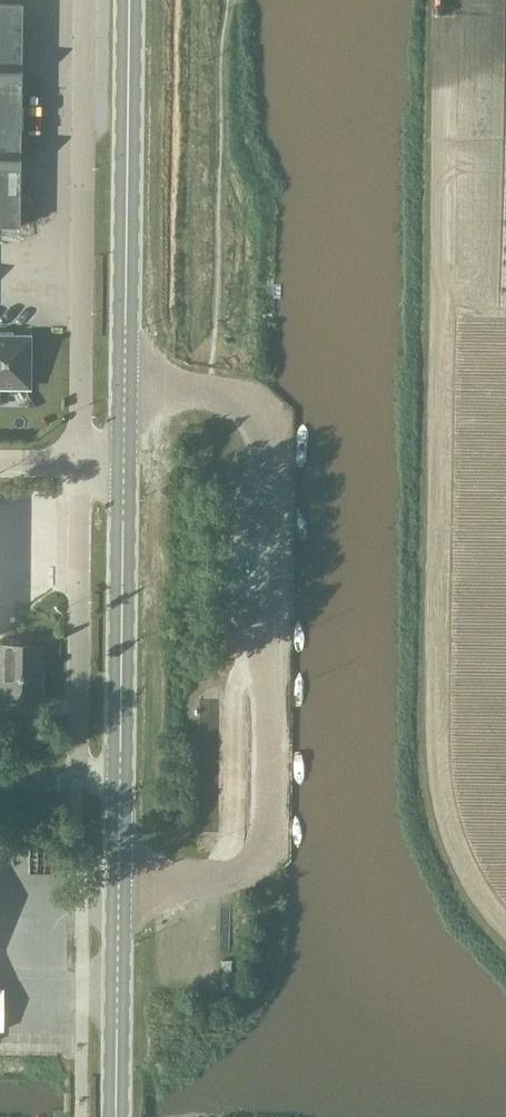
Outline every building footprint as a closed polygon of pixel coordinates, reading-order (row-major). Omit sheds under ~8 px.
[(18,227),(20,4),(0,4),(0,226),(18,227)] [(26,387),(27,338),(0,338),(0,387),(26,387)] [(39,696),(40,645),(0,645),(0,696),(39,696)] [(55,967),(0,962),(0,974),(53,980),(55,967)]
